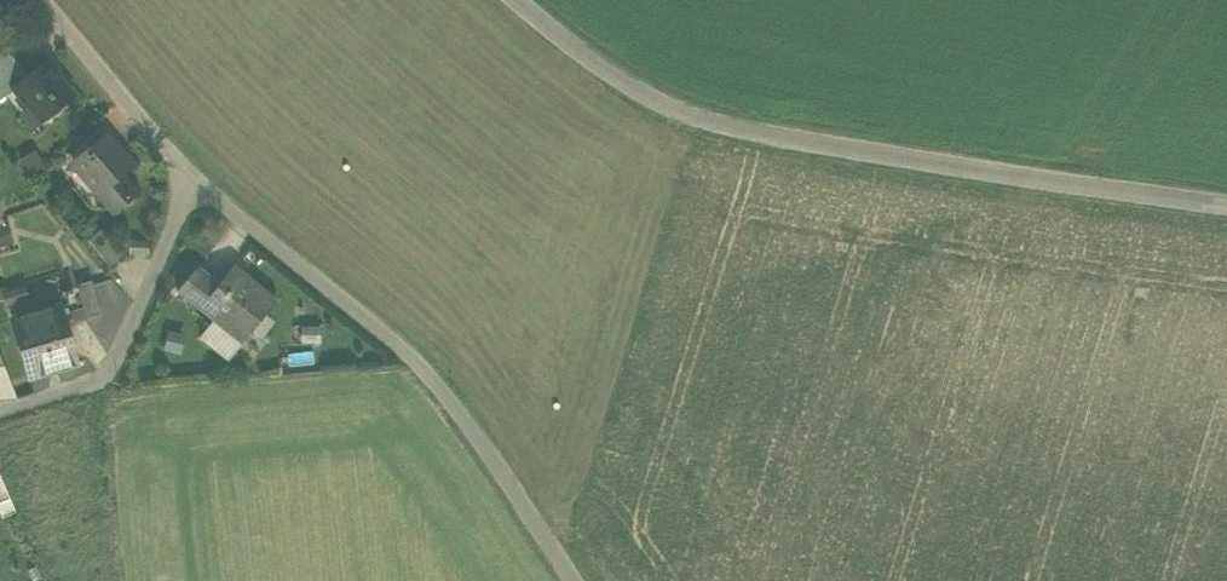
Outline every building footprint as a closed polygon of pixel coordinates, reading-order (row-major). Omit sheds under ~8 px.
[(11,56),(0,43),(0,65),(11,56)] [(11,56),(0,65),(0,91),(23,72),(24,71),(11,56)] [(13,86),(29,106),(40,120),(71,94),(44,61),(27,75),(13,86)] [(29,129),(40,120),(29,106),(17,115),(29,129)] [(73,162),(97,191),(119,173),(131,164),(121,152),(122,150),(113,139),(111,141),(106,134),(73,162)] [(31,149),(16,156),(24,172),(39,165),(31,149)] [(135,192),(119,173),(97,191),(113,210),(135,192)] [(9,239),(0,218),(0,243),(9,239)] [(88,240),(111,268),(124,256),(101,229),(88,240)] [(225,316),(247,335),(276,299),(233,264),(216,285),(206,277),(188,300),(212,319),(218,324),(225,316)] [(176,291),(188,300),(206,277),(195,268),(176,291)] [(78,288),(86,317),(100,312),(91,280),(77,284),(78,288)] [(66,304),(71,321),(86,317),(78,288),(63,293),(66,304)] [(66,304),(61,306),(65,322),(71,321),(66,304)] [(13,319),(29,376),(55,368),(56,370),(75,364),(63,323),(65,322),(61,306),(39,312),(42,321),(36,323),(33,313),(13,319)] [(200,334),(229,358),(247,335),(225,316),(218,324),(212,319),(200,334)] [(2,516),(15,510),(0,475),(0,511),(2,516)]
